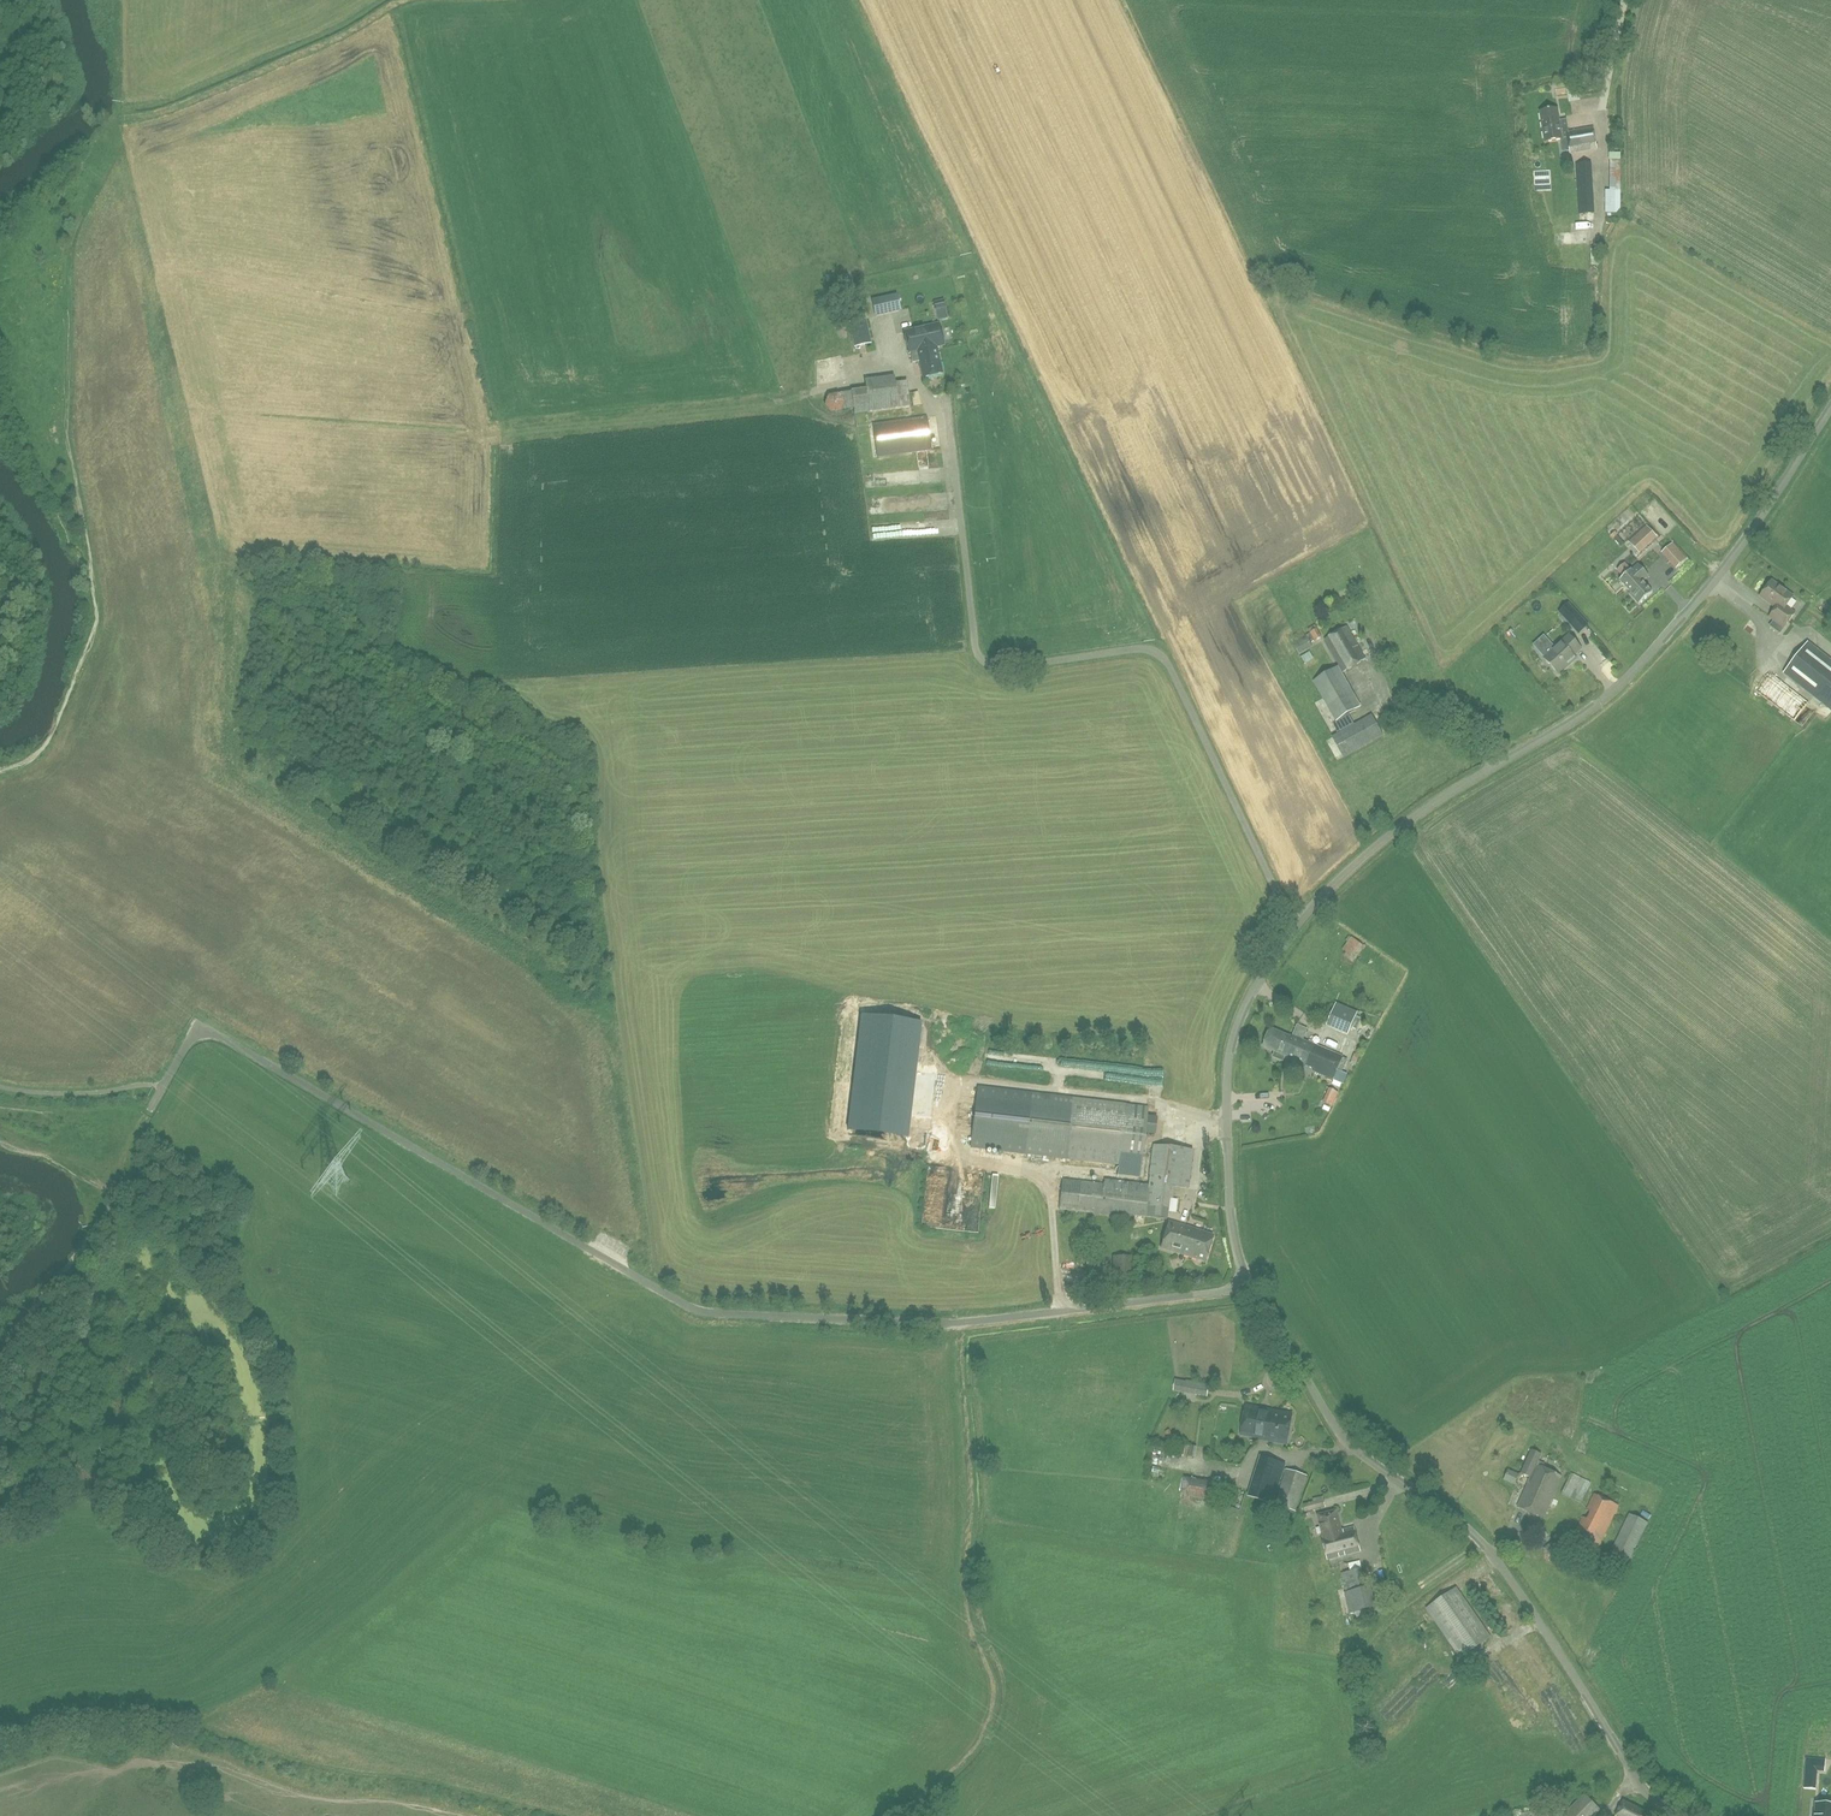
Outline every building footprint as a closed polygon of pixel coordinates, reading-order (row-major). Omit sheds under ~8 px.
[(1583,85),(1570,86),(1571,101),(1584,101),(1583,85)] [(1560,121),(1557,109),(1540,111),(1545,142),(1562,139),(1567,138),(1570,153),(1597,149),(1594,127),(1568,131),(1567,118),(1560,121)] [(1620,212),(1620,152),(1609,152),(1609,189),(1605,189),(1605,212),(1620,212)] [(1579,214),(1594,214),(1591,163),(1576,164),(1579,214)] [(873,317),(897,311),(896,310),(900,310),(897,296),(892,296),(869,301),(873,317)] [(943,299),(933,301),(934,309),(945,306),(943,299)] [(865,320),(849,323),(855,347),(870,343),(865,320)] [(939,322),(903,331),(908,353),(910,353),(912,363),(919,361),(923,378),(943,373),(937,348),(945,346),(939,322)] [(907,382),(896,384),(899,407),(910,406),(907,382)] [(866,388),(851,390),(851,391),(854,408),(854,413),(869,411),(866,388)] [(877,456),(931,449),(927,417),(873,423),(877,456)] [(1657,537),(1646,525),(1628,541),(1639,553),(1657,537)] [(1686,559),(1672,544),(1662,553),(1676,568),(1686,559)] [(1639,605),(1652,593),(1642,581),(1648,575),(1639,565),(1632,571),(1631,570),(1619,580),(1631,593),(1629,594),(1639,605)] [(1784,627),(1794,614),(1786,607),(1793,597),(1772,581),(1760,596),(1776,608),(1770,617),(1784,627)] [(1615,589),(1623,597),(1629,591),(1621,583),(1615,589)] [(1802,612),(1806,606),(1796,598),(1792,604),(1802,612)] [(1580,616),(1569,604),(1559,613),(1570,625),(1579,635),(1589,625),(1580,616)] [(1343,672),(1365,659),(1347,627),(1324,640),(1343,672)] [(1559,674),(1576,659),(1573,656),(1581,649),(1569,635),(1544,658),(1559,674)] [(1300,654),(1313,646),(1307,636),(1293,644),(1300,654)] [(1808,642),(1783,674),(1830,711),(1830,660),(1808,642)] [(1313,651),(1304,655),(1307,662),(1316,658),(1313,651)] [(1354,725),(1348,715),(1361,707),(1338,668),(1314,682),(1336,721),(1342,732),(1332,737),(1343,757),(1383,735),(1371,715),(1354,725)] [(1794,721),(1809,702),(1773,674),(1758,693),(1794,721)] [(1354,957),(1362,946),(1351,937),(1343,949),(1354,957)] [(1336,1004),(1328,1023),(1334,1026),(1343,1006),(1336,1002),(1336,1004)] [(1271,1029),(1263,1046),(1274,1051),(1271,1058),(1283,1063),(1285,1058),(1305,1066),(1306,1063),(1311,1052),(1314,1045),(1293,1036),(1292,1038),(1271,1029)] [(1337,1041),(1336,1048),(1346,1049),(1347,1042),(1337,1041)] [(1311,1052),(1306,1063),(1315,1067),(1314,1070),(1313,1071),(1333,1080),(1337,1071),(1343,1057),(1314,1044),(1314,1045),(1311,1052)] [(1325,1098),(1333,1102),(1341,1088),(1332,1084),(1325,1098)] [(977,1086),(970,1146),(1023,1153),(1066,1158),(1119,1164),(1117,1174),(1139,1177),(1141,1167),(1145,1133),(1155,1134),(1157,1118),(1147,1116),(1148,1107),(1073,1098),(1030,1093),(977,1086)] [(1188,1188),(1193,1150),(1154,1145),(1148,1184),(1104,1179),(1104,1184),(1064,1179),(1060,1209),(1112,1215),(1112,1212),(1123,1213),(1122,1219),(1133,1220),(1133,1215),(1166,1219),(1169,1198),(1172,1198),(1174,1186),(1188,1188)] [(1181,1254),(1189,1227),(1169,1220),(1161,1248),(1181,1254)] [(1189,1227),(1181,1254),(1205,1262),(1213,1235),(1189,1227)] [(1113,1286),(1131,1286),(1131,1256),(1113,1256),(1113,1286)] [(1185,1381),(1175,1380),(1173,1391),(1206,1397),(1209,1384),(1186,1380),(1185,1381)] [(1272,1411),(1246,1406),(1241,1435),(1267,1439),(1272,1411)] [(1272,1411),(1267,1439),(1267,1440),(1286,1444),(1291,1414),(1272,1411)] [(1230,1448),(1238,1458),(1247,1451),(1238,1441),(1230,1448)] [(1543,1518),(1561,1475),(1536,1465),(1541,1454),(1531,1449),(1521,1473),(1530,1477),(1517,1507),(1543,1518)] [(1272,1503),(1284,1464),(1260,1456),(1248,1496),(1272,1503)] [(1295,1511),(1305,1478),(1286,1472),(1276,1505),(1295,1511)] [(1581,1503),(1590,1482),(1571,1473),(1561,1493),(1581,1503)] [(1210,1500),(1213,1482),(1183,1476),(1180,1494),(1210,1500)] [(1596,1551),(1619,1505),(1593,1493),(1585,1509),(1590,1511),(1587,1518),(1582,1516),(1571,1538),(1596,1551)] [(1345,1539),(1343,1530),(1340,1530),(1335,1511),(1318,1516),(1323,1534),(1321,1535),(1322,1542),(1336,1538),(1337,1542),(1345,1539)] [(1625,1568),(1647,1523),(1629,1514),(1609,1555),(1616,1559),(1615,1563),(1625,1568)] [(1336,1538),(1322,1542),(1327,1560),(1360,1551),(1354,1527),(1343,1530),(1345,1539),(1337,1542),(1336,1538)] [(1350,1571),(1341,1573),(1346,1592),(1344,1592),(1349,1614),(1355,1612),(1374,1607),(1376,1607),(1371,1586),(1366,1587),(1361,1569),(1359,1560),(1348,1563),(1350,1571)] [(1460,1657),(1490,1636),(1456,1588),(1426,1609),(1460,1657)] [(1548,1684),(1554,1695),(1563,1690),(1557,1679),(1548,1684)] [(1600,1809),(1584,1793),(1562,1815),(1594,1815),(1600,1809)] [(1643,1810),(1623,1801),(1616,1815),(1646,1815),(1643,1810)] [(1816,1803),(1816,1811),(1815,1815),(1830,1815),(1830,1804),(1826,1804),(1816,1803)]
